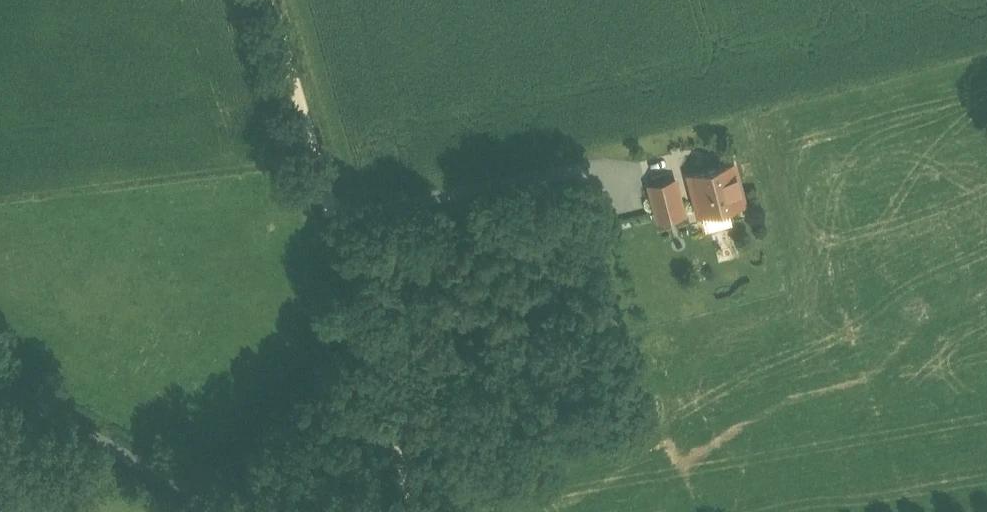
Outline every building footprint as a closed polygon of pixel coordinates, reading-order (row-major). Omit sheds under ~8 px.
[(735,164),(691,175),(700,213),(744,202),(735,164)] [(676,178),(649,185),(658,219),(685,212),(676,178)]
